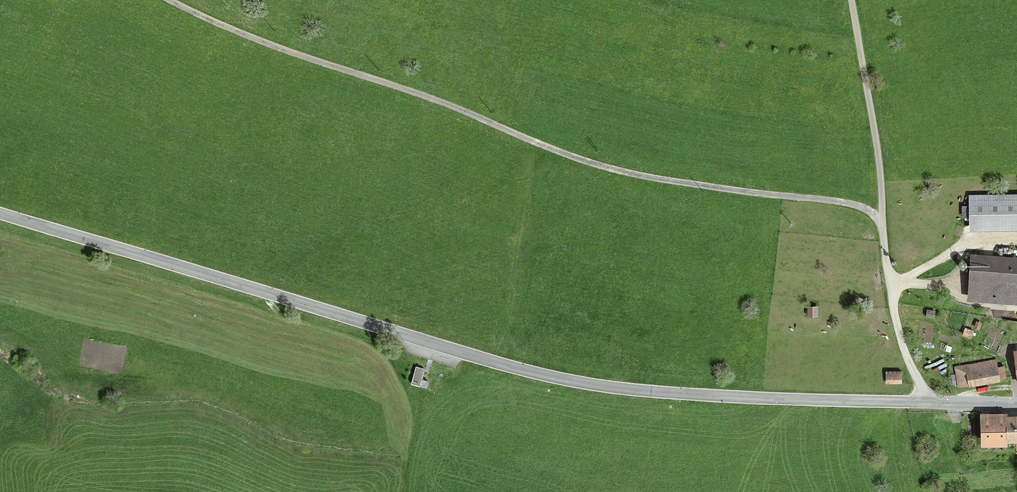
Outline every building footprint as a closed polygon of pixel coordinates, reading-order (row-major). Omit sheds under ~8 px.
[(969,196),(970,229),(1016,228),(1016,195),(969,196)] [(971,255),(968,298),(1016,302),(1016,258),(971,255)] [(817,307),(807,306),(807,314),(817,315),(817,307)] [(996,361),(954,368),(958,388),(999,381),(996,361)] [(425,371),(417,369),(413,383),(428,387),(429,382),(422,380),(425,371)] [(901,372),(885,372),(885,383),(901,384),(901,372)] [(982,415),(982,439),(1016,439),(1016,415),(982,415)]
